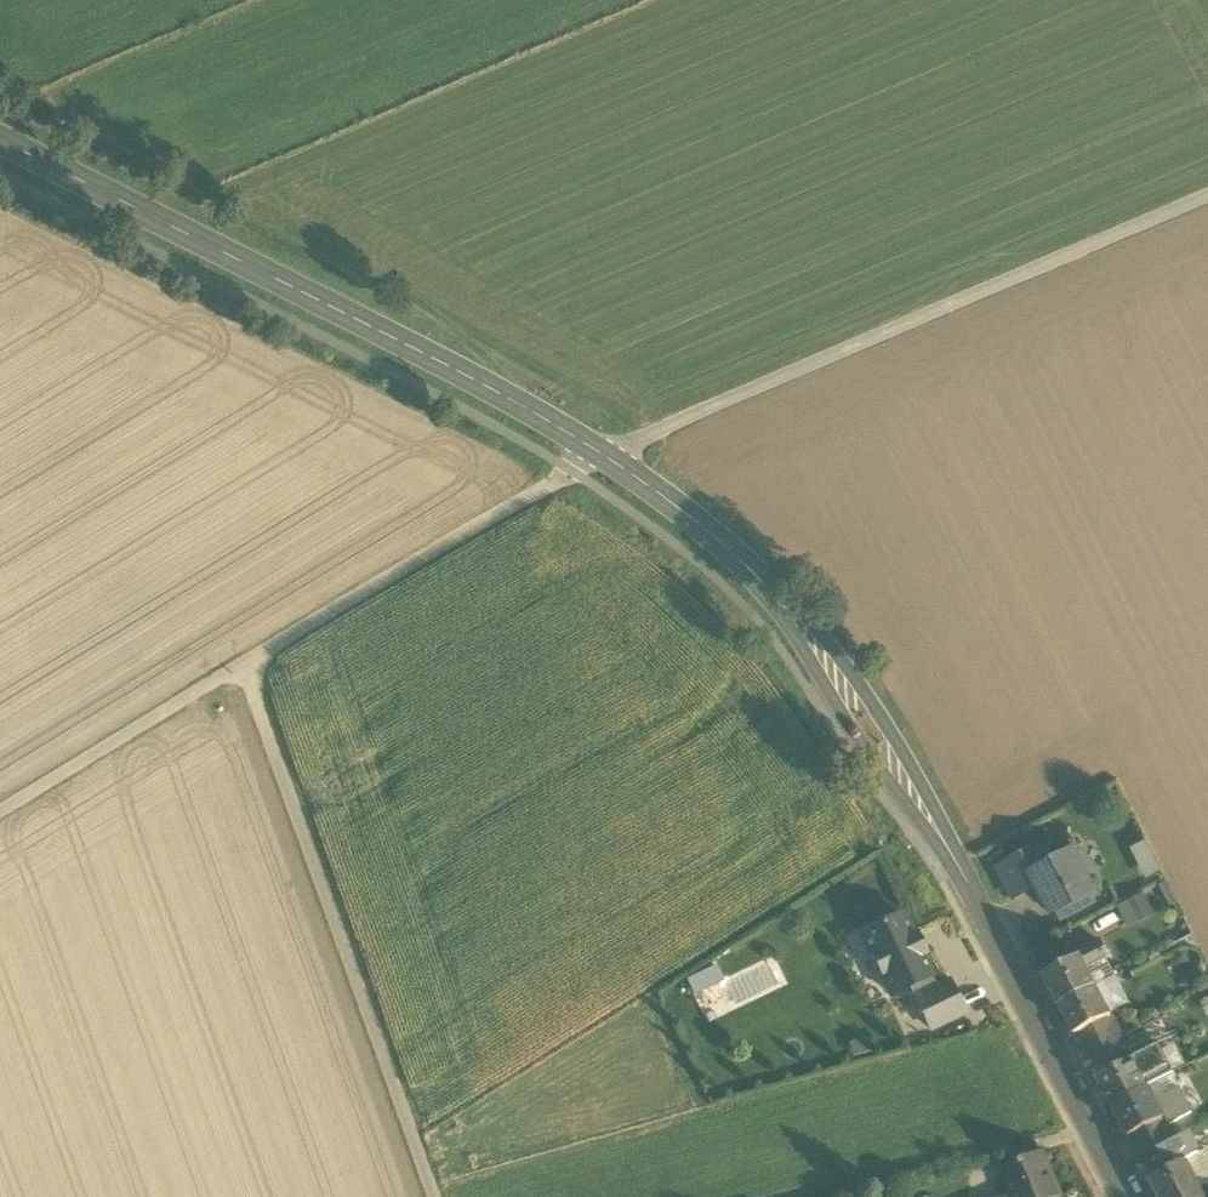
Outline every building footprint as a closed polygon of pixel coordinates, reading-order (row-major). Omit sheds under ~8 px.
[(1146,879),(1161,872),(1145,841),(1130,848),(1146,879)] [(1037,887),(1043,898),(1049,895),(1058,912),(1077,902),(1094,893),(1086,876),(1075,856),(1073,851),(1032,872),(1030,873),(1037,887)] [(1083,852),(1075,856),(1086,876),(1093,873),(1083,852)] [(996,867),(1013,899),(1037,887),(1030,873),(1032,872),(1022,854),(996,867)] [(1155,914),(1144,893),(1117,907),(1128,928),(1155,914)] [(1052,915),(1058,912),(1049,895),(1043,898),(1052,915)] [(1081,909),(1077,902),(1058,912),(1061,919),(1081,909)] [(902,916),(861,935),(890,995),(909,986),(915,1000),(936,989),(920,955),(925,953),(917,935),(912,937),(902,916)] [(1080,957),(1086,969),(1106,959),(1108,958),(1099,941),(1076,952),(1079,957),(1080,957)] [(1047,982),(1059,1005),(1095,986),(1086,969),(1080,957),(1079,957),(1043,976),(1047,982)] [(1086,969),(1095,986),(1115,975),(1106,959),(1086,969)] [(1131,1005),(1115,975),(1095,986),(1111,1016),(1131,1005)] [(950,982),(936,989),(915,1000),(929,1029),(964,1012),(950,982)] [(1111,1016),(1095,986),(1059,1005),(1074,1034),(1084,1029),(1101,1021),(1111,1016)] [(1111,1016),(1101,1021),(1113,1042),(1123,1038),(1111,1016)] [(1095,1051),(1113,1042),(1101,1021),(1084,1029),(1095,1051)] [(1129,1051),(1133,1058),(1159,1045),(1155,1037),(1129,1051)] [(1123,1038),(1113,1042),(1124,1063),(1133,1058),(1129,1051),(1123,1038)] [(1107,1072),(1124,1063),(1113,1042),(1095,1051),(1107,1072)] [(1175,1044),(1162,1051),(1175,1074),(1188,1067),(1175,1044)] [(1162,1051),(1159,1045),(1133,1058),(1149,1088),(1157,1083),(1174,1075),(1175,1074),(1162,1051)] [(1097,1077),(1112,1107),(1149,1088),(1133,1058),(1124,1063),(1107,1072),(1097,1077)] [(1174,1075),(1157,1083),(1164,1096),(1178,1088),(1180,1087),(1174,1075)] [(1157,1083),(1149,1088),(1165,1117),(1169,1125),(1192,1113),(1178,1088),(1164,1096),(1157,1083)] [(1165,1117),(1149,1088),(1112,1107),(1127,1137),(1137,1132),(1165,1117)] [(1137,1132),(1148,1153),(1166,1144),(1176,1138),(1169,1125),(1165,1117),(1137,1132)] [(1188,1132),(1176,1138),(1166,1144),(1177,1165),(1187,1160),(1187,1162),(1200,1155),(1188,1132)] [(1177,1165),(1166,1144),(1148,1153),(1159,1175),(1177,1165)] [(1043,1151),(1002,1169),(1012,1194),(1007,1196),(1063,1196),(1043,1151)] [(1200,1155),(1187,1162),(1202,1189),(1207,1186),(1207,1151),(1200,1155)] [(1159,1196),(1188,1196),(1202,1189),(1187,1162),(1187,1160),(1177,1165),(1159,1175),(1150,1179),(1159,1196)]
